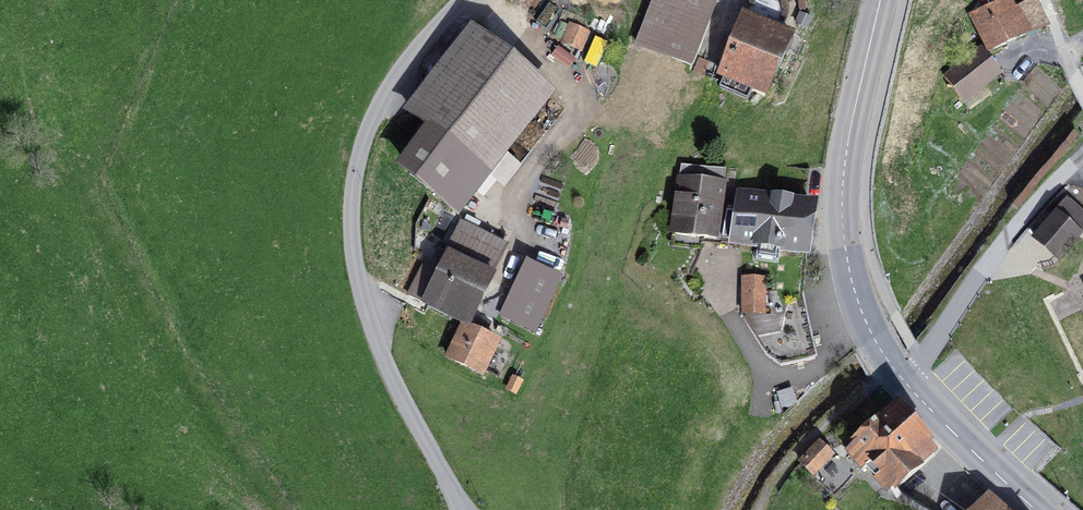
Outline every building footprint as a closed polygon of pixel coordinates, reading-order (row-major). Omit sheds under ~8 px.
[(717,0),(655,0),(637,44),(691,65),(717,0)] [(989,50),(1045,25),(1034,1),(1022,7),(1014,10),(1009,0),(1004,0),(972,15),(989,50)] [(1014,10),(1022,7),(1019,0),(1009,0),(1014,10)] [(745,16),(719,75),(724,77),(752,90),(765,96),(792,37),(745,16)] [(580,48),(587,32),(571,26),(564,42),(580,48)] [(409,173),(450,206),(543,90),(478,39),(416,116),(439,135),(409,173)] [(945,78),(963,103),(1000,75),(982,51),(945,78)] [(747,101),(752,90),(724,77),(719,88),(747,101)] [(688,276),(702,238),(715,239),(722,194),(725,172),(682,166),(672,232),(667,231),(655,262),(688,276)] [(798,198),(804,199),(809,169),(784,166),(780,195),(788,197),(798,198)] [(722,194),(715,239),(758,246),(756,259),(779,262),(781,249),(806,253),(813,208),(797,205),(787,204),(722,194)] [(787,204),(797,205),(798,198),(788,197),(787,204)] [(1068,200),(1034,237),(1059,259),(1082,232),(1082,214),(1068,200)] [(468,317),(469,318),(505,247),(461,224),(437,269),(425,263),(408,297),(463,325),(468,317)] [(501,314),(536,331),(560,282),(525,265),(501,314)] [(764,314),(765,278),(744,278),(743,314),(764,314)] [(463,325),(483,335),(487,327),(469,318),(468,317),(463,325)] [(463,325),(447,357),(482,374),(498,343),(483,335),(463,325)] [(792,388),(777,392),(782,407),(796,402),(792,388)] [(896,486),(935,453),(897,409),(876,427),(874,424),(870,427),(873,430),(857,444),(859,445),(848,454),(862,470),(872,461),(883,474),(876,480),(886,492),(893,485),(895,487),(896,486)] [(833,455),(820,443),(801,462),(814,475),(833,455)] [(988,500),(979,509),(999,509),(988,500)]
